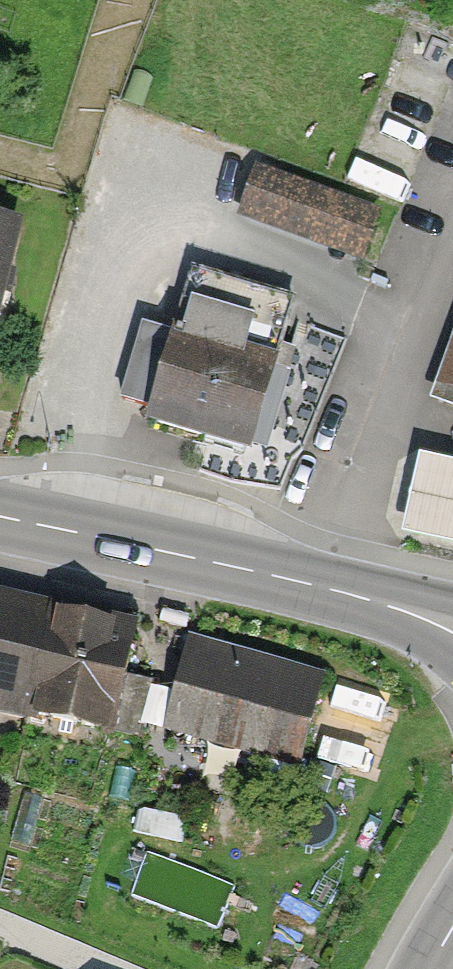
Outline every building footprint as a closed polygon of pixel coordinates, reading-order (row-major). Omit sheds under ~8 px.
[(357,260),(375,209),(251,166),(233,217),(357,260)] [(0,218),(0,296),(18,223),(0,218)] [(290,302),(195,274),(175,339),(144,330),(123,400),(153,409),(150,420),(249,450),(268,386),(281,390),(292,353),(277,348),(290,302)] [(436,399),(452,405),(452,349),(436,399)] [(420,450),(401,528),(452,539),(452,457),(420,450)] [(0,595),(0,720),(107,745),(135,626),(0,595)] [(324,674),(185,639),(148,789),(211,804),(225,750),(301,769),(324,674)]
